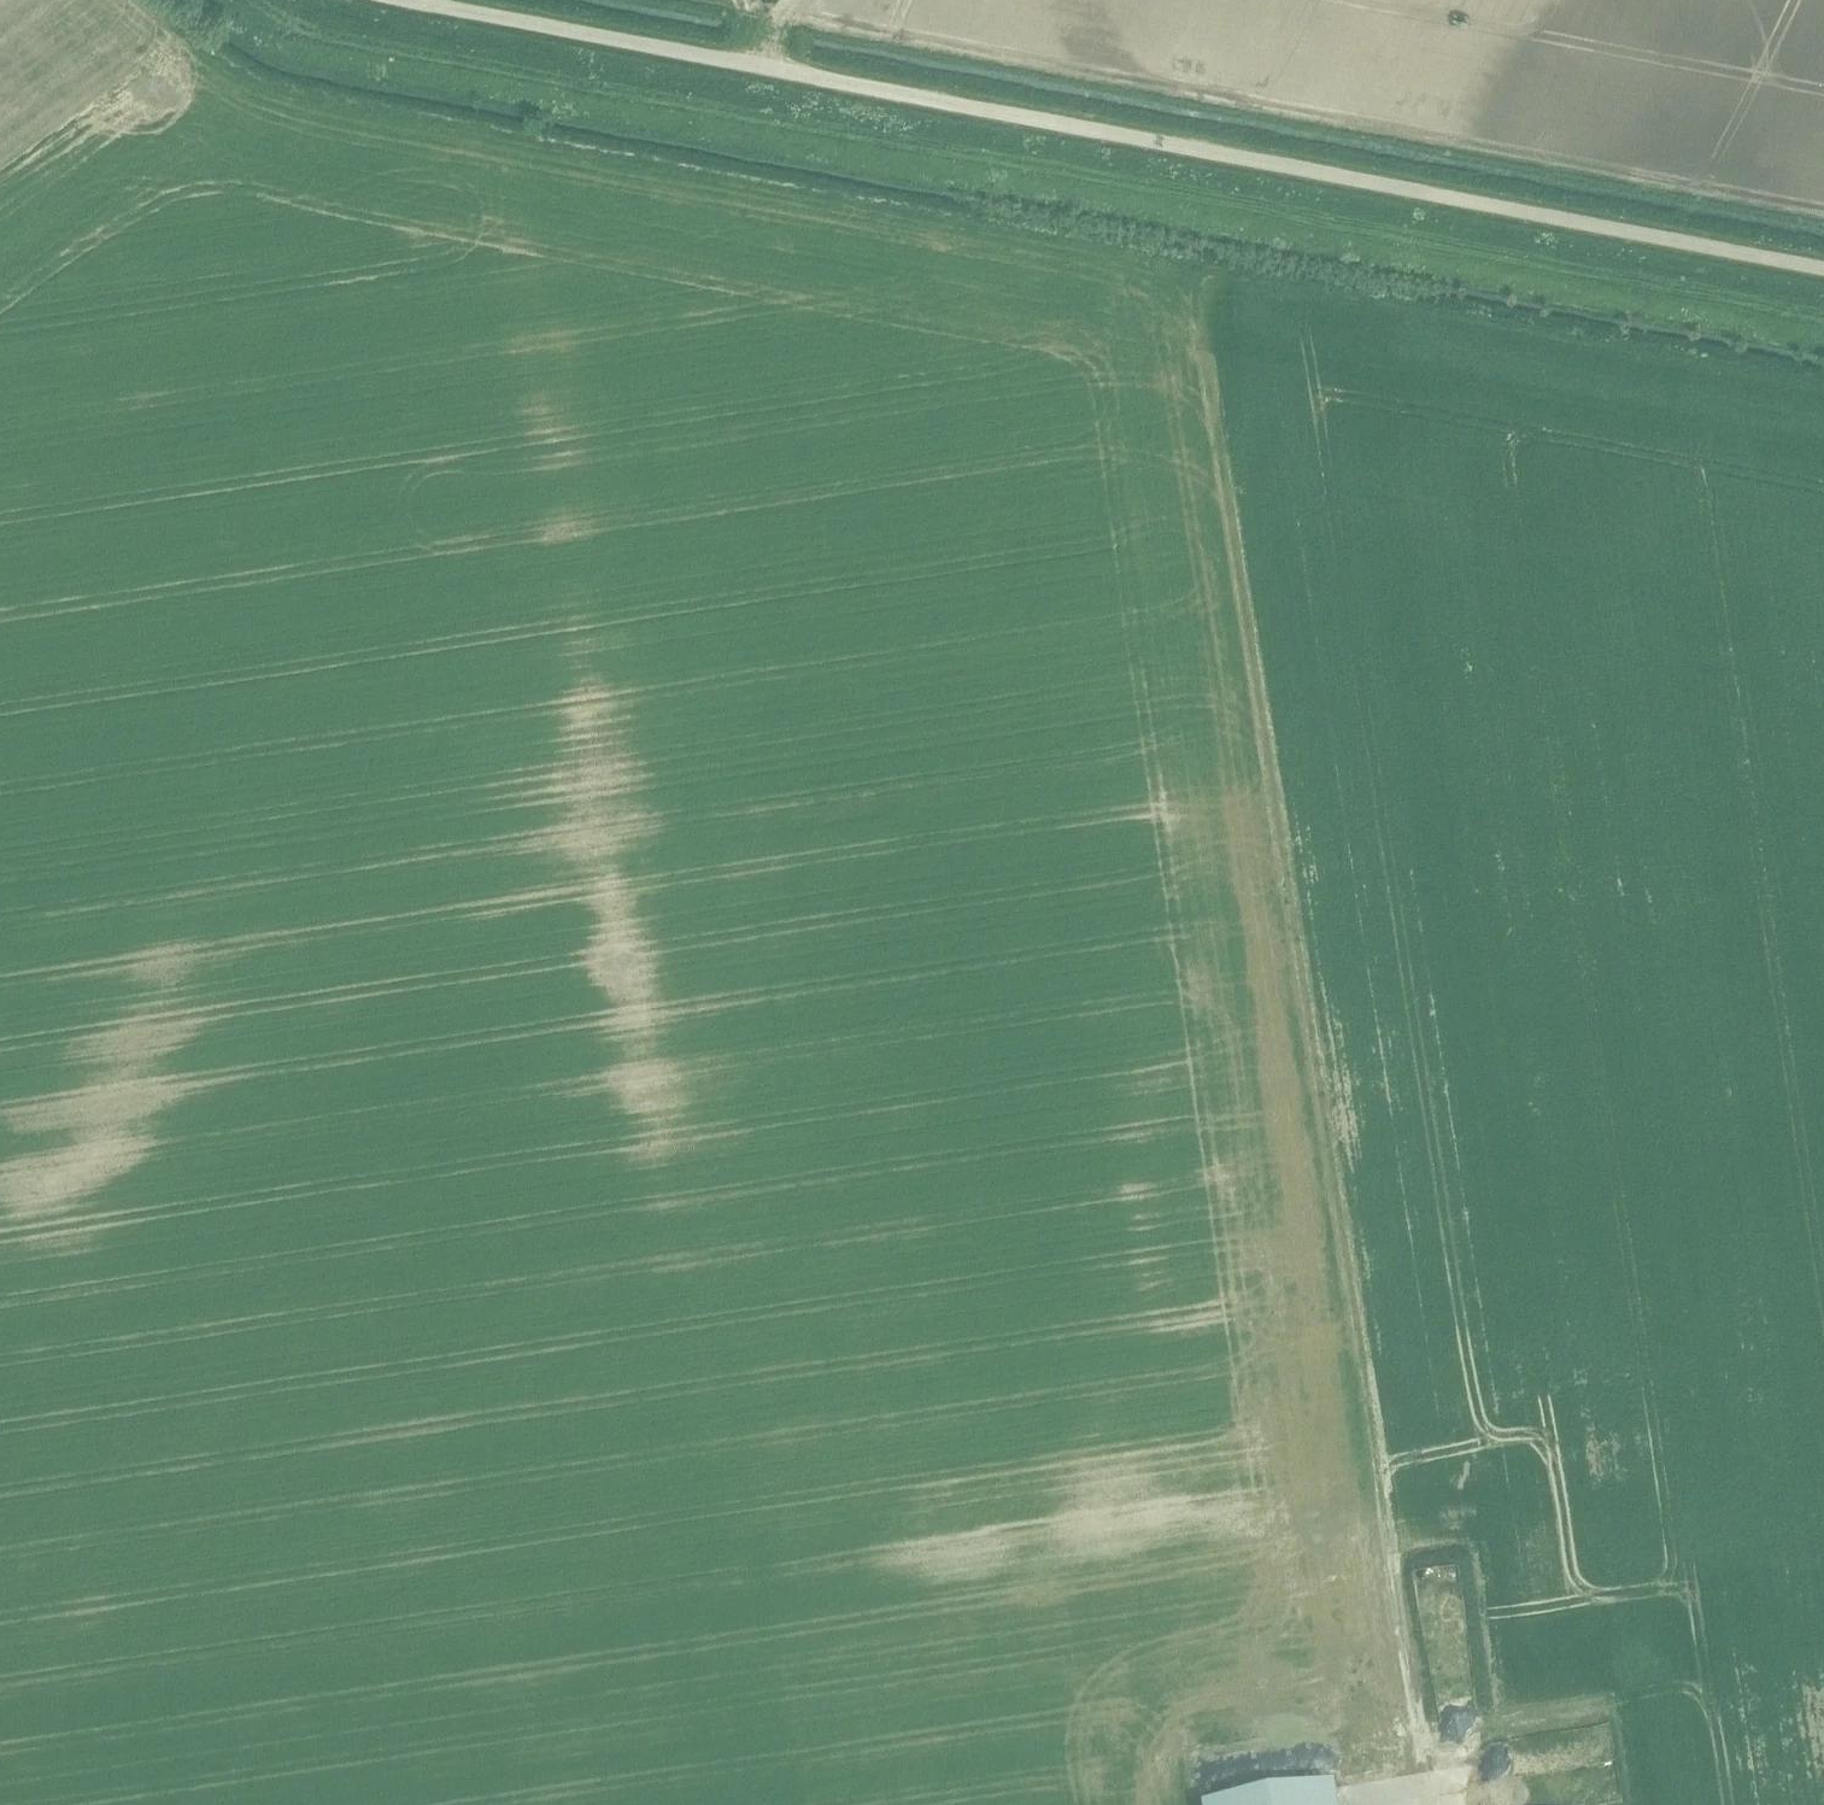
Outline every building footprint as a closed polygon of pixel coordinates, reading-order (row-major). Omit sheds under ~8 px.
[(1333,1788),(1328,1789),(1228,1804),(1336,1804),(1333,1788)]
